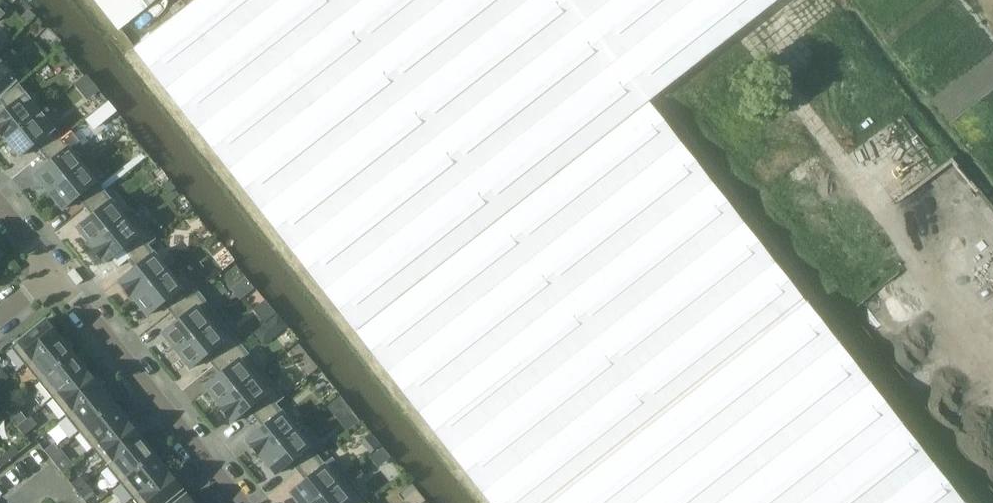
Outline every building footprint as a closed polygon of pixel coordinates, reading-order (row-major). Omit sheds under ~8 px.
[(118,31),(157,0),(93,0),(118,31)] [(871,385),(741,220),(648,102),(675,81),(612,0),(195,0),(133,49),(490,502),(963,502),(871,385)] [(675,81),(778,0),(612,0),(675,81)] [(63,51),(57,56),(62,62),(68,57),(63,51)] [(18,81),(10,74),(12,72),(0,60),(0,99),(18,81)] [(25,64),(17,70),(23,77),(31,71),(25,64)] [(0,117),(0,128),(9,139),(38,116),(24,98),(30,93),(23,84),(4,99),(11,108),(0,117)] [(51,133),(38,116),(9,139),(10,139),(23,156),(39,143),(46,152),(65,137),(58,128),(51,133)] [(52,191),(80,169),(66,152),(73,147),(65,137),(46,152),(53,161),(38,174),(52,191)] [(52,191),(66,209),(81,197),(88,206),(107,191),(100,181),(94,186),(80,169),(52,191)] [(170,181),(164,186),(169,193),(176,189),(170,181)] [(107,191),(88,206),(96,215),(80,227),(93,244),(92,245),(93,245),(122,222),(108,205),(115,200),(107,191)] [(131,259),(149,244),(142,235),(136,240),(122,222),(93,245),(107,263),(123,250),(130,259),(131,259)] [(138,268),(121,281),(135,299),(164,276),(151,259),(157,254),(149,244),(131,259),(138,268)] [(178,293),(164,276),(135,299),(136,300),(136,299),(150,316),(166,303),(173,312),(192,297),(184,288),(178,293)] [(178,351),(206,329),(193,312),(199,307),(192,297),(173,312),(180,322),(164,334),(178,351)] [(277,314),(263,325),(273,338),(287,326),(277,314)] [(54,327),(51,327),(46,320),(11,348),(25,365),(60,338),(58,336),(59,333),(54,327)] [(178,351),(192,369),(208,357),(215,366),(234,351),(226,341),(220,346),(206,329),(178,351)] [(60,338),(25,365),(39,382),(73,354),(72,353),(72,350),(68,344),(65,344),(60,338)] [(215,366),(222,375),(206,387),(220,404),(219,405),(249,382),(235,365),(241,360),(234,351),(215,366)] [(73,354),(39,382),(52,399),(87,371),(85,370),(86,367),(81,361),(78,361),(73,354)] [(87,371),(52,399),(66,416),(100,388),(99,387),(99,384),(95,378),(92,378),(87,371)] [(257,419),(276,404),(269,395),(262,400),(249,382),(219,405),(233,423),(250,410),(257,419)] [(0,386),(0,395),(3,398),(10,392),(4,383),(0,386)] [(66,416),(79,432),(114,405),(113,403),(113,401),(108,395),(105,394),(100,388),(66,416)] [(264,428),(248,441),(262,459),(291,436),(277,418),(284,413),(276,404),(257,419),(264,428)] [(114,405),(79,432),(93,449),(127,422),(122,415),(123,413),(118,407),(115,406),(114,405)] [(18,426),(27,419),(19,409),(10,417),(18,426)] [(27,419),(17,427),(22,433),(32,426),(27,419)] [(93,449),(106,466),(141,439),(136,432),(136,429),(131,424),(128,423),(127,422),(93,449)] [(262,459),(263,459),(277,476),(292,463),(300,472),(318,457),(311,448),(305,453),(291,436),(262,459)] [(141,439),(106,466),(120,483),(154,455),(149,449),(150,446),(145,440),(142,440),(141,439)] [(49,457),(59,449),(54,443),(44,451),(49,457)] [(14,446),(5,454),(10,460),(20,453),(14,446)] [(64,456),(59,449),(49,457),(54,463),(64,456)] [(10,460),(5,454),(0,458),(0,467),(1,468),(10,460)] [(154,455),(120,483),(133,500),(168,472),(163,466),(163,463),(158,457),(156,457),(154,455)] [(333,489),(320,472),(326,467),(318,457),(300,472),(307,481),(291,494),(298,502),(315,502),(333,489)] [(133,500),(136,502),(165,502),(182,490),(176,483),(177,480),(172,474),(169,474),(168,472),(133,500)] [(80,476),(71,484),(76,491),(86,483),(80,476)] [(92,491),(86,483),(76,491),(83,499),(92,491)] [(333,489),(315,502),(344,502),(333,489)] [(186,495),(176,502),(195,502),(192,502),(186,495)]
